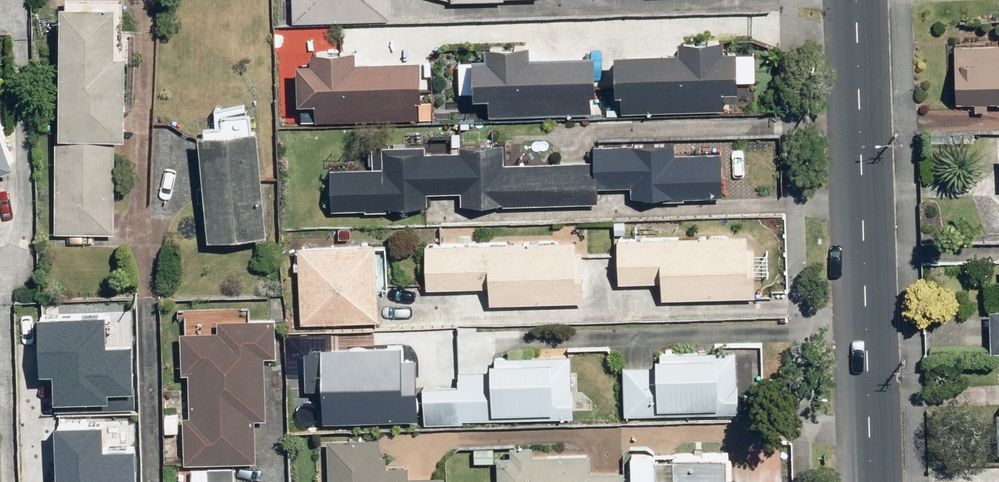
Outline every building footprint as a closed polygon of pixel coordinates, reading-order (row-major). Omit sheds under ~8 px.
[(292,23),(392,23),(392,0),(292,0),(292,23)] [(131,4),(64,3),(61,132),(127,134),(131,4)] [(683,53),(619,53),(619,110),(725,110),(725,89),(739,89),(739,48),(723,48),(723,38),(683,38),(683,53)] [(955,40),(954,102),(998,102),(998,41),(955,40)] [(530,56),(530,42),(485,42),(485,55),(476,55),(476,96),(490,96),(490,115),(595,115),(595,56),(530,56)] [(354,63),(355,49),(315,47),(314,64),(302,63),(300,104),(390,108),(390,120),(408,121),(409,94),(423,95),(425,66),(354,63)] [(261,128),(204,131),(210,238),(267,235),(261,128)] [(0,130),(0,173),(15,167),(0,130)] [(594,143),(594,161),(504,160),(504,142),(464,141),(463,151),(424,151),(424,145),(386,145),(386,168),(333,167),(332,212),(387,213),(387,205),(428,205),(429,191),(462,191),(462,203),(599,204),(599,184),(631,184),(630,204),(723,206),(724,154),(677,154),(677,144),(594,143)] [(116,146),(59,144),(56,233),(114,235),(116,146)] [(754,247),(750,247),(749,236),(619,239),(620,284),(663,283),(664,299),(750,297),(755,297),(754,247)] [(579,277),(578,241),(428,243),(429,289),(491,288),(491,304),(584,302),(583,277),(579,277)] [(378,267),(377,245),(298,248),(300,323),(384,321),(382,267),(378,267)] [(221,319),(222,330),(184,331),(185,373),(190,373),(191,417),(186,417),(187,462),(258,460),(257,417),(267,417),(265,357),(278,357),(278,328),(277,317),(221,319)] [(104,321),(38,324),(41,379),(55,379),(56,413),(133,410),(130,351),(105,352),(104,321)] [(407,358),(407,343),(291,342),(291,371),(306,371),(306,390),(326,390),(326,422),(417,423),(417,368),(411,368),(411,358),(407,358)] [(720,359),(720,349),(658,350),(658,366),(625,366),(626,414),(739,412),(739,349),(729,349),(729,359),(720,359)] [(574,356),(493,354),(493,371),(460,370),(460,385),(425,384),(424,423),(463,424),(464,420),(489,420),(490,414),(572,416),(574,356)] [(55,432),(57,481),(134,481),(133,455),(102,456),(101,430),(55,432)] [(380,437),(328,438),(329,481),(446,481),(446,478),(411,478),(411,463),(391,464),(391,458),(380,458),(380,437)] [(499,481),(624,481),(624,469),(591,470),(590,455),(542,456),(542,453),(534,453),(534,445),(513,446),(513,456),(499,457),(499,481)] [(633,453),(632,481),(728,481),(728,477),(733,477),(734,460),(730,460),(730,454),(633,453)] [(236,470),(192,469),(192,481),(236,481),(236,470)]
